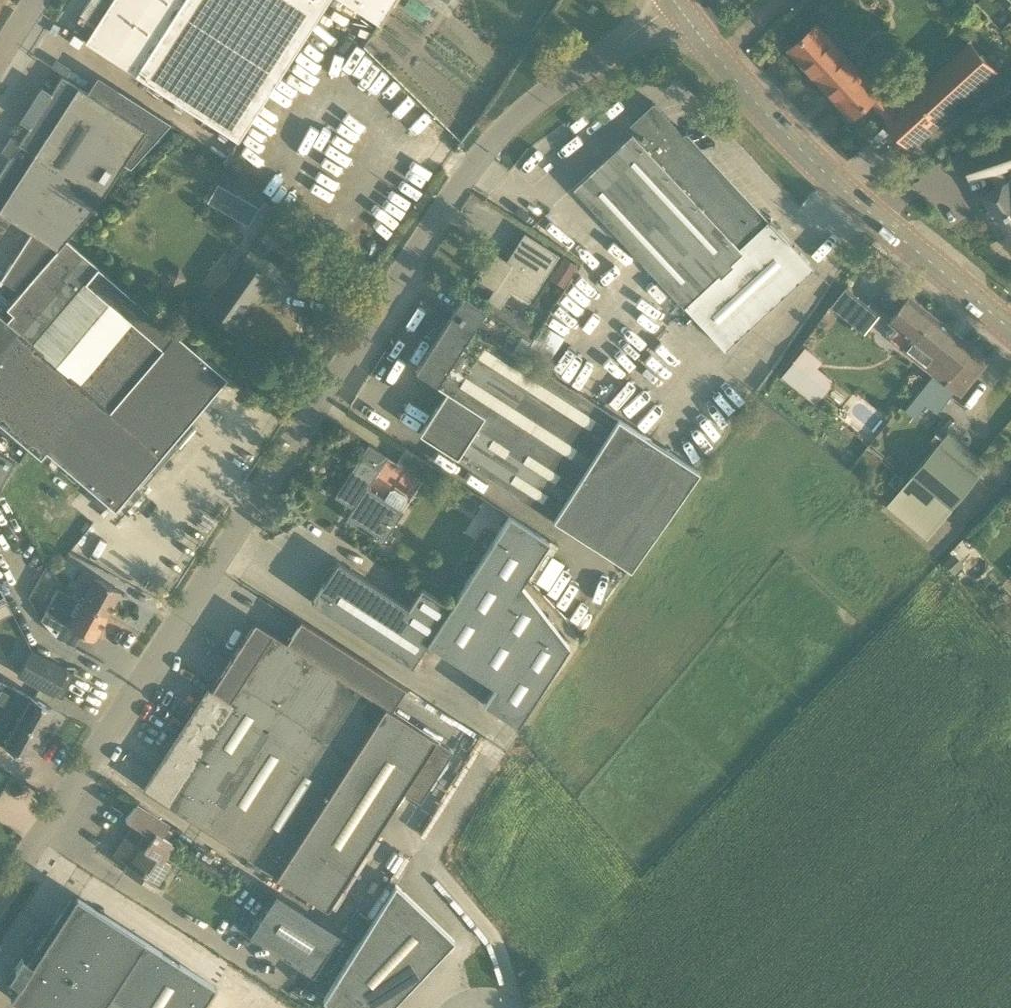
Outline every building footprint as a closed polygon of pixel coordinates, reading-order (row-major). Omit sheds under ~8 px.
[(85,42),(237,140),(327,0),(112,0),(85,42)] [(389,0),(342,0),(375,21),(389,0)] [(911,147),(994,70),(970,44),(895,114),(877,94),(878,93),(816,26),(791,49),(853,116),(872,99),(890,118),(887,121),(911,147)] [(21,294),(66,240),(65,239),(95,206),(144,130),(78,87),(61,77),(51,94),(41,87),(30,104),(33,106),(22,123),(29,127),(0,173),(0,241),(13,221),(31,233),(0,280),(20,292),(19,292),(21,294)] [(726,351),(815,268),(770,220),(767,223),(654,102),(627,128),(632,134),(575,187),(588,202),(726,351)] [(980,153),(981,155),(985,154),(991,171),(986,172),(987,174),(988,174),(997,187),(985,195),(993,207),(993,208),(986,212),(1010,250),(1010,182),(1009,180),(1001,169),(1010,166),(1010,143),(980,153)] [(217,184),(207,202),(248,225),(258,207),(217,184)] [(263,200),(255,213),(280,230),(289,218),(263,200)] [(491,252),(475,277),(493,289),(494,289),(487,299),(491,302),(486,310),(530,338),(537,328),(518,316),(517,317),(499,306),(510,288),(527,299),(556,254),(541,244),(524,234),(506,261),(491,252)] [(21,294),(19,292),(6,308),(12,315),(7,321),(17,330),(0,349),(0,423),(40,457),(45,451),(114,509),(151,465),(156,469),(178,443),(174,439),(227,377),(66,240),(21,294)] [(274,284),(242,261),(240,259),(238,262),(225,253),(223,257),(222,256),(209,275),(222,285),(204,310),(233,330),(259,293),(265,297),(274,284)] [(564,285),(575,262),(561,256),(551,279),(564,285)] [(848,319),(863,302),(845,288),(831,304),(848,319)] [(463,295),(453,312),(415,371),(446,391),(419,433),(553,519),(629,568),(698,470),(618,418),(520,355),(531,339),(530,338),(486,310),(463,295)] [(900,348),(926,369),(933,361),(939,366),(963,338),(910,295),(897,311),(888,321),(893,326),(890,330),(890,332),(889,333),(891,338),(890,339),(900,347),(900,348)] [(17,330),(7,321),(12,315),(6,308),(6,309),(3,306),(0,309),(0,349),(17,330)] [(529,346),(551,357),(562,335),(541,324),(529,346)] [(933,361),(926,369),(961,396),(990,360),(963,338),(939,366),(933,361)] [(811,395),(828,375),(818,367),(822,361),(806,347),(785,373),(811,395)] [(909,478),(948,512),(977,477),(938,444),(909,478)] [(387,457),(368,445),(334,497),(353,509),(345,520),(381,543),(402,511),(399,509),(405,500),(404,496),(394,489),(390,490),(384,499),(367,488),(387,457)] [(396,463),(422,481),(432,465),(405,448),(396,463)] [(846,448),(838,457),(846,464),(854,455),(846,448)] [(0,454),(0,485),(14,463),(0,454)] [(311,602),(328,613),(411,666),(426,643),(494,686),(483,703),(516,725),(568,646),(520,584),(548,542),(508,515),(450,606),(421,587),(408,607),(337,562),(311,602)] [(107,615),(120,591),(82,570),(76,580),(90,588),(82,602),(107,615)] [(82,602),(57,588),(44,613),(55,619),(93,640),(107,615),(82,602)] [(254,622),(145,791),(275,875),(276,875),(326,908),(435,739),(391,710),(405,688),(300,620),(286,642),(254,622)] [(67,671),(30,651),(17,674),(54,695),(67,671)] [(0,680),(0,711),(3,714),(4,714),(41,735),(55,710),(37,700),(16,689),(9,685),(0,680)] [(28,759),(41,735),(4,714),(3,714),(0,711),(0,744),(10,750),(28,759)] [(141,881),(144,875),(158,884),(170,865),(159,858),(169,843),(160,838),(168,825),(135,804),(125,819),(134,824),(114,856),(127,864),(124,870),(141,881)] [(322,999),(332,1007),(389,1007),(454,939),(395,883),(322,999)] [(248,936),(312,977),(339,935),(275,894),(248,936)] [(214,986),(144,941),(76,897),(67,912),(63,910),(55,921),(59,924),(55,930),(54,930),(32,965),(22,959),(23,958),(22,958),(7,979),(18,986),(17,988),(11,998),(26,1007),(200,1007),(214,986)]
